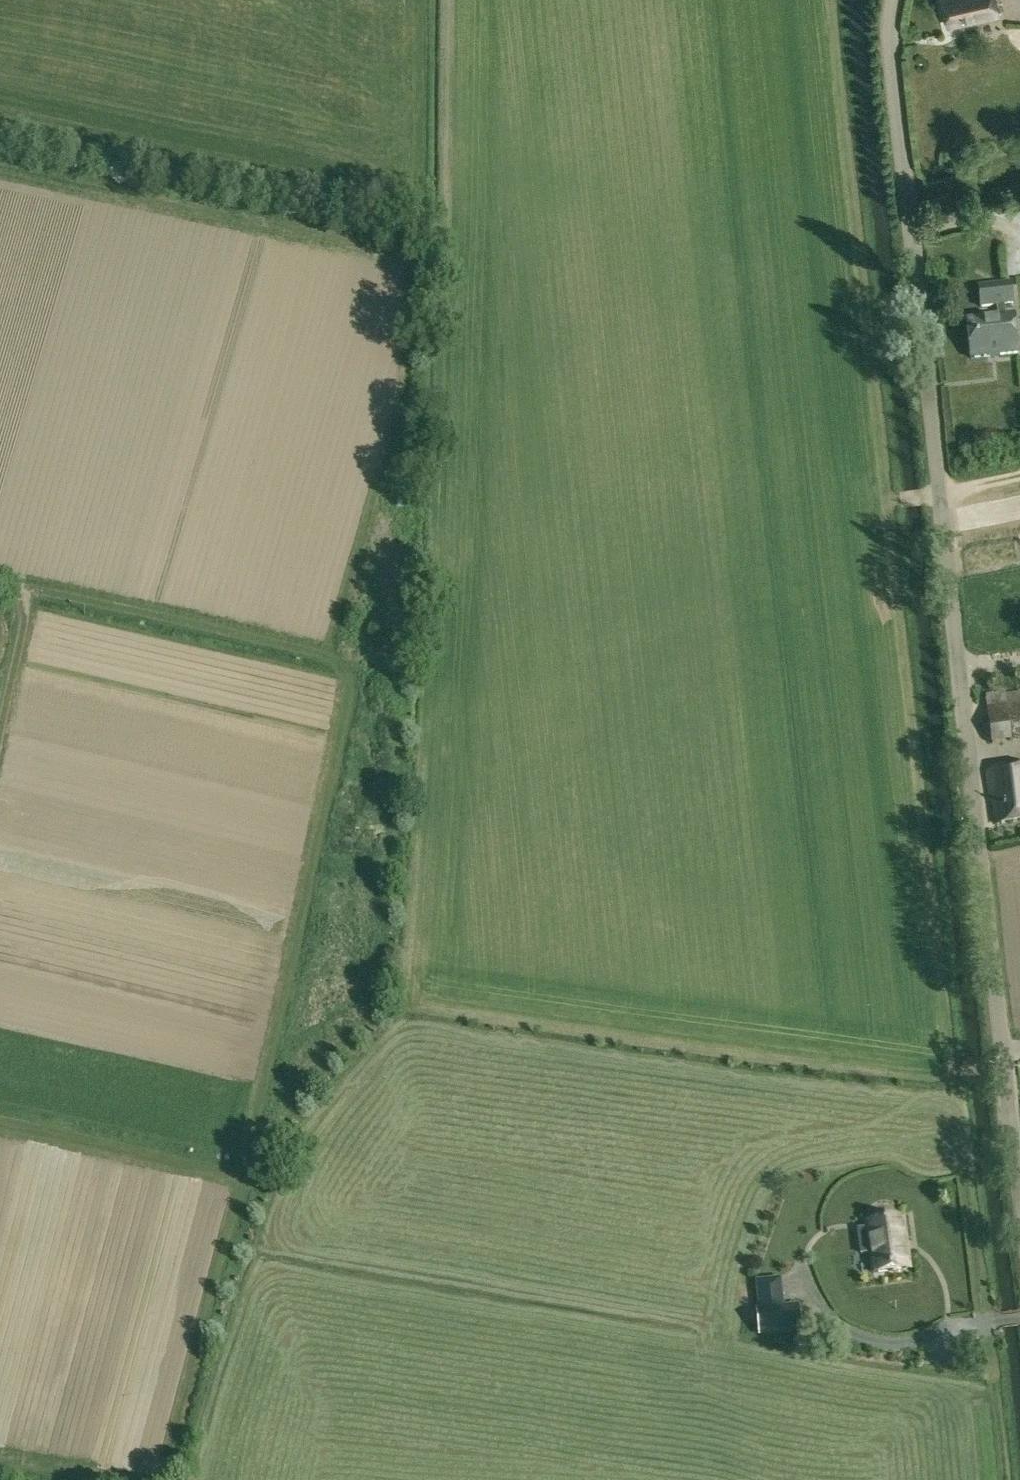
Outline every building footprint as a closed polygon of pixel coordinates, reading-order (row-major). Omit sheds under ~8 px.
[(946,27),(999,15),(996,0),(941,0),(946,27)] [(1005,316),(1004,306),(1004,305),(1012,304),(1010,284),(978,288),(980,308),(996,306),(996,307),(998,317),(966,321),(971,359),(1018,353),(1014,315),(1005,316)] [(977,505),(979,520),(993,518),(992,504),(977,505)] [(985,695),(992,744),(1019,740),(1019,691),(985,695)] [(986,773),(990,803),(993,803),(996,826),(1019,823),(1019,768),(986,773)] [(858,1230),(861,1255),(871,1253),(874,1274),(909,1269),(903,1220),(867,1225),(868,1229),(858,1230)] [(783,1308),(761,1311),(758,1311),(760,1335),(801,1331),(798,1306),(783,1308)]
